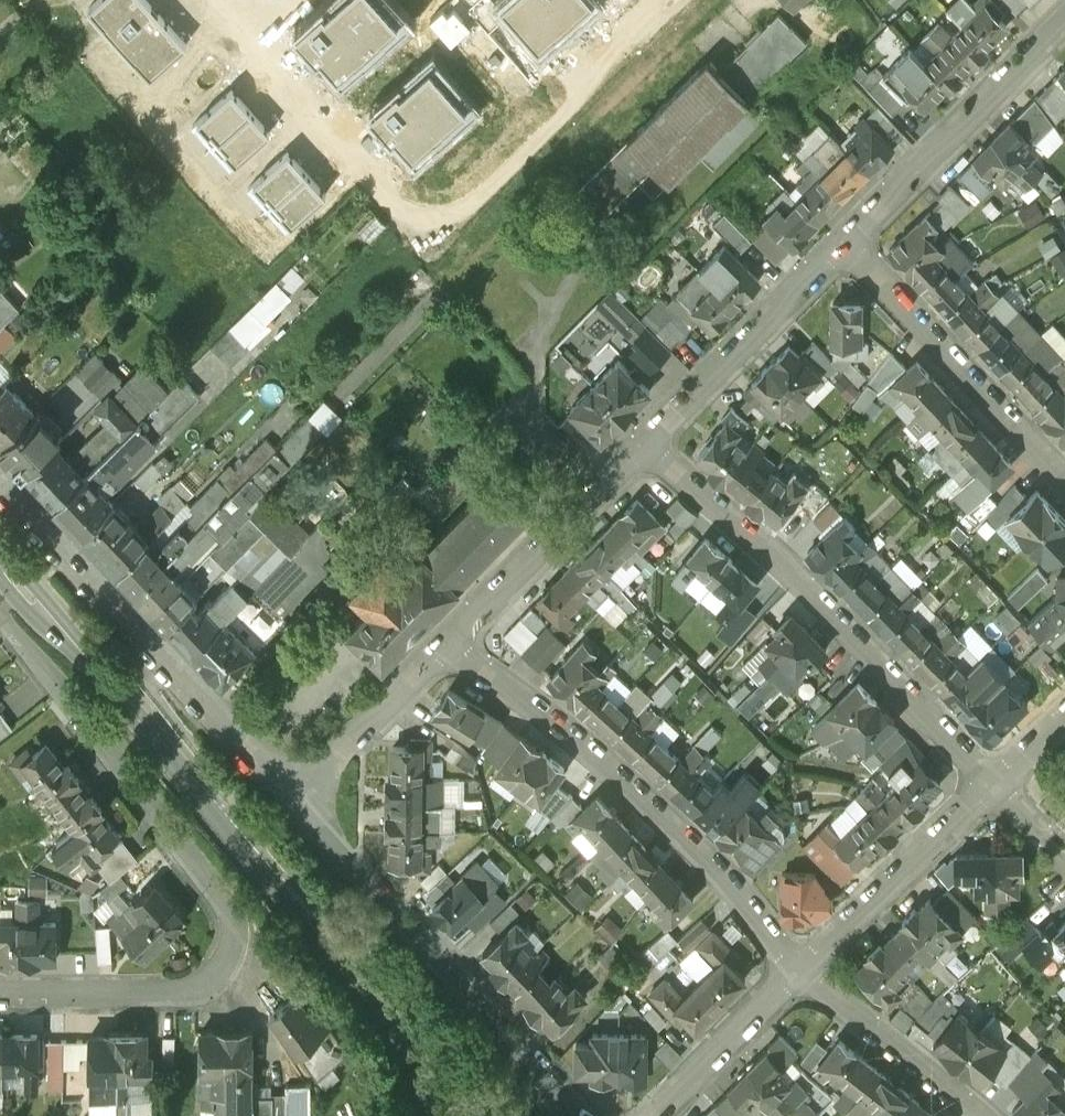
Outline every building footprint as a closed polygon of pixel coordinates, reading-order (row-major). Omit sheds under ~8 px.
[(185,40),(147,0),(97,0),(91,5),(152,70),(185,40)] [(522,76),(560,42),(570,54),(581,44),(571,33),(609,0),(456,0),(522,76)] [(973,2),(971,0),(954,0),(947,7),(964,24),(984,44),(985,44),(1006,23),(994,11),(999,5),(994,0),(975,0),(973,2)] [(774,9),(717,67),(746,95),(803,38),(789,23),(790,21),(787,18),(785,20),(774,9)] [(953,35),(930,14),(923,21),(945,43),(953,35)] [(953,35),(945,43),(965,63),(972,57),(975,61),(988,47),(985,44),(984,44),(964,24),(953,35)] [(965,63),(945,43),(927,62),(947,82),(946,83),(949,86),(963,73),(959,70),(965,63)] [(717,67),(705,54),(567,193),(593,218),(634,176),(652,193),(697,147),(711,161),(760,112),(745,98),(747,96),(746,95),(717,67)] [(927,62),(910,78),(903,72),(893,82),(908,97),(913,92),(925,104),(946,83),(947,82),(927,62)] [(1036,96),(1055,122),(1064,112),(1064,87),(1055,78),(1036,96)] [(1055,122),(1036,96),(1011,121),(1026,135),(1025,136),(1038,139),(1055,122)] [(904,134),(878,107),(866,118),(893,145),(904,134)] [(858,110),(845,123),(854,132),(860,126),(859,125),(866,118),(858,110)] [(848,149),(847,150),(868,170),(893,145),(866,118),(859,125),(860,126),(865,132),(848,149)] [(1011,121),(993,139),(1019,165),(1027,157),(1034,150),(1022,139),(1025,136),(1026,135),(1011,121)] [(848,149),(831,131),(830,132),(830,131),(804,157),(805,157),(823,174),(843,195),(868,170),(847,150),(848,149)] [(1019,165),(993,139),(976,157),(990,171),(994,167),(1005,179),(1012,172),(1019,165)] [(823,174),(805,157),(797,166),(807,176),(808,175),(815,182),(823,174)] [(1041,171),(1027,157),(1019,165),(1034,179),(1041,171)] [(1034,179),(1019,165),(1012,172),(1026,186),(1034,179)] [(843,195),(823,174),(815,182),(798,199),(819,220),(843,195)] [(978,192),(959,174),(950,182),(969,201),(978,192)] [(949,184),(938,195),(959,216),(970,204),(949,184)] [(798,199),(780,218),(773,211),(767,218),(794,245),(819,220),(798,199)] [(716,219),(741,246),(752,235),(728,208),(716,219)] [(927,216),(890,250),(912,274),(941,247),(940,246),(928,233),(936,226),(927,216)] [(767,219),(752,232),(778,260),(793,247),(767,219)] [(973,231),(964,220),(951,233),(959,242),(971,234),(970,233),(973,231)] [(949,237),(940,246),(941,247),(912,274),(925,288),(927,285),(936,296),(956,277),(955,276),(971,262),(949,237)] [(760,279),(725,245),(718,252),(733,267),(721,278),(716,283),(736,303),(760,279)] [(721,278),(707,264),(702,270),(716,283),(721,278)] [(702,270),(701,269),(678,293),(712,327),(736,303),(716,283),(702,270)] [(971,294),(956,277),(936,296),(958,319),(978,301),(971,294)] [(986,280),(971,294),(978,301),(993,287),(986,280)] [(978,301),(958,319),(980,343),(1000,324),(1015,310),(993,287),(978,301)] [(647,323),(612,289),(600,302),(639,340),(633,354),(647,369),(670,346),(647,323)] [(862,301),(835,300),(834,341),(851,341),(861,341),(862,301)] [(690,325),(667,303),(647,323),(670,346),(690,325)] [(1015,310),(1000,324),(980,343),(1002,366),(1037,334),(1030,327),(1031,326),(1016,309),(1015,310)] [(233,322),(213,341),(232,360),(252,340),(233,322)] [(1037,334),(1002,366),(1023,390),(1043,371),(1061,357),(1044,339),(1043,340),(1037,334)] [(837,364),(813,339),(802,349),(827,374),(837,364)] [(823,378),(790,345),(771,363),(800,392),(811,381),(816,385),(823,378)] [(123,376),(94,349),(75,368),(104,395),(122,377),(123,376)] [(563,350),(554,359),(563,369),(573,359),(563,350)] [(892,350),(869,379),(877,389),(905,364),(892,350)] [(1043,371),(1023,390),(1033,400),(1032,401),(1044,414),(1064,395),(1064,361),(1061,356),(1061,357),(1043,371)] [(619,359),(595,383),(625,412),(636,401),(637,402),(649,389),(638,378),(643,373),(636,366),(631,371),(619,359)] [(867,374),(852,359),(844,367),(859,382),(867,374)] [(145,360),(125,380),(122,377),(104,395),(96,404),(123,432),(137,418),(169,386),(145,360)] [(917,360),(889,387),(895,394),(890,398),(908,417),(942,386),(917,360)] [(800,392),(771,363),(753,382),(775,404),(787,416),(788,416),(795,409),(797,411),(808,400),(800,392)] [(169,386),(137,418),(157,435),(200,391),(182,373),(169,386)] [(0,386),(0,441),(1,442),(34,409),(6,381),(2,384),(0,386)] [(625,412),(595,383),(571,407),(573,410),(583,419),(578,424),(586,432),(591,427),(601,438),(614,424),(614,423),(625,412)] [(766,395),(754,383),(745,392),(757,404),(766,395)] [(942,386),(908,417),(923,433),(935,422),(944,431),(964,412),(942,386)] [(1044,414),(1064,437),(1064,395),(1044,414)] [(787,416),(775,404),(766,413),(778,425),(784,428),(792,420),(788,416),(787,416)] [(34,409),(1,442),(28,471),(58,441),(62,437),(51,426),(54,423),(37,406),(34,409)] [(727,421),(699,455),(713,466),(710,468),(724,479),(726,477),(725,476),(744,453),(748,448),(733,436),(738,430),(741,431),(749,421),(732,407),(723,417),(727,421)] [(583,419),(573,410),(559,424),(576,442),(586,432),(578,424),(583,419)] [(944,431),(929,445),(953,470),(968,456),(988,437),(964,412),(944,431)] [(85,471),(56,501),(82,530),(114,498),(106,489),(159,436),(157,435),(137,418),(123,432),(117,439),(85,471)] [(107,429),(79,457),(76,453),(72,457),(85,471),(117,439),(107,429)] [(748,448),(744,453),(749,457),(750,456),(756,456),(771,437),(763,430),(748,448)] [(220,473),(192,501),(197,505),(173,529),(182,539),(233,487),(234,487),(278,443),(268,433),(224,477),(220,473)] [(1012,462),(988,437),(968,456),(978,466),(955,488),(972,507),(988,492),(985,489),(1012,462)] [(58,441),(28,471),(56,501),(85,471),(72,457),(58,441)] [(904,444),(899,449),(904,455),(910,450),(904,444)] [(749,457),(744,453),(725,476),(726,477),(750,496),(751,497),(769,474),(768,473),(749,457)] [(788,482),(772,468),(768,473),(769,474),(751,497),(750,496),(748,499),(761,510),(763,507),(777,519),(805,485),(794,475),(788,482)] [(505,469),(426,549),(408,531),(387,553),(384,556),(384,557),(357,584),(357,583),(354,587),(357,590),(357,589),(372,604),(355,622),(355,621),(354,622),(354,621),(351,625),(351,626),(354,629),(355,629),(380,654),(380,655),(383,658),(384,658),(388,655),(387,654),(388,654),(387,654),(411,629),(412,630),(412,629),(412,630),(416,626),(415,626),(416,625),(415,625),(426,614),(427,614),(427,615),(430,611),(430,610),(454,586),(455,586),(458,583),(458,582),(458,581),(537,501),(505,469)] [(404,473),(331,541),(344,555),(417,486),(404,473)] [(997,502),(987,513),(998,525),(1008,516),(1023,501),(1020,498),(1025,494),(1015,483),(997,502)] [(233,487),(182,539),(191,547),(215,523),(220,528),(236,511),(240,516),(251,505),(234,487),(233,487)] [(297,517),(268,488),(251,505),(240,516),(214,543),(230,559),(266,522),(292,547),(323,516),(311,503),(297,517)] [(1023,501),(1008,516),(1029,537),(1058,509),(1037,488),(1023,501)] [(972,507),(963,516),(973,527),(987,513),(997,502),(988,492),(972,507)] [(114,498),(82,530),(118,566),(146,537),(150,534),(114,498)] [(639,499),(614,524),(634,544),(652,526),(658,533),(665,526),(639,499)] [(1029,537),(1049,558),(1064,543),(1064,517),(1058,509),(1029,537)] [(249,590),(226,614),(257,646),(287,616),(280,609),(327,562),(320,556),(329,547),(323,541),(328,536),(324,533),(332,525),(323,516),(292,547),(249,590)] [(846,516),(838,524),(846,533),(855,525),(846,516)] [(614,524),(589,548),(609,569),(634,544),(614,524)] [(838,524),(809,551),(833,575),(853,556),(861,548),(860,547),(846,533),(838,524)] [(146,537),(118,566),(135,585),(182,539),(173,529),(160,542),(158,546),(153,544),(146,537)] [(732,559),(706,537),(675,575),(684,582),(697,565),(714,580),(732,559)] [(182,539),(135,585),(153,604),(175,582),(182,575),(175,568),(174,563),(178,561),(191,547),(182,539)] [(869,539),(860,547),(861,548),(853,556),(860,563),(877,547),(869,539)] [(182,575),(175,582),(186,594),(210,569),(215,574),(230,559),(214,543),(182,575)] [(589,548),(565,573),(585,593),(605,611),(618,597),(614,593),(623,584),(614,576),(615,575),(609,569),(589,548)] [(640,550),(629,561),(638,569),(648,559),(640,550)] [(860,563),(853,556),(833,575),(845,588),(846,587),(856,597),(875,579),(860,563)] [(758,580),(732,559),(714,580),(733,596),(720,612),(727,618),(758,580)] [(891,564),(875,579),(856,597),(879,620),(898,602),(913,587),(891,564)] [(1037,565),(1008,593),(1018,604),(1048,577),(1037,565)] [(565,573),(539,598),(557,616),(565,609),(567,611),(585,593),(565,573)] [(198,607),(190,598),(168,621),(193,647),(226,614),(249,590),(235,576),(213,599),(209,595),(198,607)] [(175,582),(153,604),(168,621),(190,598),(186,594),(175,582)] [(913,587),(898,602),(903,607),(906,604),(910,604),(920,594),(913,587)] [(1058,595),(1058,593),(1028,616),(1049,640),(1064,629),(1063,628),(1063,624),(1064,624),(1064,595),(1058,595)] [(903,607),(898,602),(879,620),(901,643),(920,625),(903,607)] [(750,605),(733,623),(741,630),(757,612),(750,605)] [(545,623),(530,607),(521,617),(536,632),(545,623)] [(567,611),(565,609),(557,616),(566,625),(573,617),(567,611)] [(792,612),(777,626),(780,629),(769,640),(776,648),(783,656),(810,631),(792,612)] [(226,614),(193,647),(223,680),(257,646),(226,614)] [(763,615),(747,632),(756,640),(772,623),(763,615)] [(536,632),(521,617),(520,617),(504,634),(521,651),(538,634),(536,632)] [(566,642),(547,625),(524,650),(543,667),(566,642)] [(935,640),(920,625),(901,643),(923,666),(942,648),(935,640)] [(950,625),(935,640),(942,648),(958,633),(950,625)] [(810,631),(783,656),(791,664),(797,671),(809,660),(812,663),(827,649),(810,631)] [(958,633),(942,648),(950,655),(965,641),(958,633)] [(585,641),(551,678),(576,701),(595,680),(601,672),(599,670),(590,662),(598,653),(585,641)] [(776,648),(761,662),(769,670),(783,656),(776,648)] [(950,655),(942,648),(923,666),(946,689),(965,671),(950,655)] [(965,671),(946,689),(956,700),(954,701),(967,714),(992,689),(993,688),(1004,678),(1005,678),(982,654),(965,671)] [(783,656),(769,670),(776,678),(791,664),(783,656)] [(665,659),(643,672),(650,685),(673,672),(665,659)] [(607,662),(599,670),(601,672),(595,680),(601,685),(616,670),(607,662)] [(993,688),(992,689),(967,714),(991,738),(1027,703),(1004,678),(993,688)] [(601,685),(595,680),(576,701),(588,712),(590,711),(601,721),(618,701),(601,685)] [(665,680),(650,696),(652,697),(635,716),(642,723),(655,709),(674,689),(665,680)] [(859,683),(830,712),(848,729),(877,700),(859,683)] [(485,710),(450,688),(435,711),(470,733),(472,730),(485,710)] [(895,719),(877,700),(848,729),(833,737),(844,747),(853,749),(860,741),(867,748),(895,719)] [(618,701),(601,721),(624,743),(642,723),(635,716),(618,701)] [(655,709),(642,723),(650,730),(663,716),(655,709)] [(502,722),(485,710),(472,730),(487,741),(502,722)] [(0,718),(0,736),(13,726),(4,714),(0,718)] [(487,741),(483,748),(502,762),(521,736),(502,722),(487,741)] [(650,730),(642,723),(624,743),(648,764),(666,745),(650,730)] [(898,725),(877,745),(887,755),(907,735),(898,725)] [(543,751),(521,736),(502,762),(498,768),(520,783),(543,751)] [(412,738),(412,746),(394,746),(394,773),(394,774),(394,775),(423,775),(423,774),(423,756),(432,756),(432,738),(412,738)] [(461,744),(454,740),(446,753),(474,770),(478,756),(461,744)] [(27,747),(12,759),(22,773),(29,767),(42,783),(64,765),(46,742),(32,753),(27,747)] [(682,760),(666,745),(648,764),(671,786),(689,767),(682,760)] [(695,745),(682,760),(689,767),(702,752),(695,745)] [(920,750),(908,761),(914,767),(898,782),(919,803),(920,802),(941,782),(928,769),(933,764),(920,750)] [(543,751),(520,783),(541,799),(564,767),(543,751)] [(702,752),(689,767),(697,774),(710,759),(702,752)] [(725,761),(711,775),(718,782),(732,767),(725,761)] [(41,794),(32,801),(37,808),(79,777),(68,762),(64,765),(42,783),(47,790),(41,794)] [(697,774),(689,767),(671,786),(695,808),(713,789),(713,788),(697,774)] [(732,788),(722,779),(713,788),(713,789),(736,810),(744,802),(760,784),(747,771),(732,788)] [(1053,773),(1043,783),(1050,790),(1060,780),(1053,773)] [(423,775),(394,775),(394,774),(389,774),(389,793),(393,793),(394,801),(443,801),(442,774),(423,774),(423,775)] [(37,808),(37,809),(48,824),(49,825),(66,813),(76,826),(102,805),(79,777),(37,808)] [(881,787),(872,778),(865,786),(879,801),(883,797),(877,791),(881,787)] [(883,797),(879,801),(900,822),(906,816),(909,819),(922,806),(920,802),(919,803),(898,782),(883,797)] [(879,801),(865,786),(857,793),(872,808),(879,801)] [(713,789),(695,808),(705,818),(704,819),(717,831),(736,810),(713,789)] [(571,792),(551,814),(560,824),(581,804),(571,792)] [(599,794),(570,821),(576,828),(584,821),(602,840),(623,821),(599,794)] [(443,801),(394,801),(394,810),(389,810),(389,829),(393,829),(393,828),(421,828),(443,828),(443,801)] [(872,808),(860,819),(880,840),(879,841),(882,844),(896,831),(893,828),(900,822),(879,801),(872,808)] [(744,802),(736,810),(717,831),(742,854),(748,848),(753,853),(781,823),(766,809),(759,816),(744,802)] [(102,805),(76,826),(89,841),(81,847),(93,861),(95,859),(108,849),(104,843),(117,831),(99,809),(102,806),(102,805)] [(48,824),(46,826),(51,833),(58,841),(76,826),(66,813),(49,825),(48,824)] [(842,835),(828,821),(813,836),(820,842),(828,851),(833,846),(840,854),(841,853),(846,848),(858,862),(879,841),(880,840),(860,819),(842,835)] [(623,821),(602,840),(625,865),(646,846),(623,821)] [(753,853),(750,856),(765,869),(787,847),(778,839),(783,833),(784,830),(782,823),(781,823),(753,853)] [(46,851),(53,859),(68,846),(74,853),(81,847),(89,841),(76,826),(58,841),(46,851)] [(421,828),(393,828),(393,829),(393,859),(410,859),(411,866),(430,866),(430,849),(421,849),(421,828)] [(51,833),(39,840),(46,851),(58,841),(51,833)] [(108,849),(95,859),(111,878),(120,871),(137,857),(121,838),(108,849)] [(828,851),(820,842),(810,851),(838,880),(853,866),(841,853),(840,854),(833,846),(828,851)] [(646,846),(625,865),(636,878),(648,891),(670,871),(646,846)] [(552,860),(540,847),(534,853),(545,866),(552,860)] [(997,889),(996,852),(971,852),(971,853),(956,853),(957,873),(976,873),(977,889),(986,889),(997,889)] [(1022,872),(1022,852),(996,852),(997,889),(1008,889),(1017,888),(1017,872),(1022,872)] [(481,858),(433,904),(453,925),(501,879),(481,858)] [(438,861),(422,877),(430,886),(446,869),(438,861)] [(625,865),(617,872),(618,873),(603,885),(607,889),(614,883),(618,888),(625,881),(629,885),(636,878),(625,865)] [(111,878),(101,887),(110,897),(119,889),(128,882),(120,871),(111,878)] [(670,871),(648,891),(665,909),(658,915),(665,922),(693,896),(670,871)] [(815,873),(782,872),(781,913),(799,913),(799,918),(808,918),(808,913),(817,913),(831,899),(832,893),(821,881),(821,879),(815,873)] [(39,881),(28,881),(28,883),(28,898),(28,919),(38,919),(39,881)] [(156,881),(132,903),(119,889),(110,897),(109,897),(120,913),(125,918),(131,913),(139,921),(145,915),(151,921),(162,911),(175,926),(182,920),(183,920),(184,910),(182,910),(156,881)] [(28,883),(19,883),(19,898),(28,898),(28,883)] [(497,884),(466,913),(478,926),(509,897),(497,884)] [(965,905),(948,887),(939,896),(956,913),(965,905)] [(997,889),(986,889),(987,909),(997,909),(997,889)] [(1008,909),(1008,889),(997,889),(997,909),(1008,909)] [(524,913),(509,897),(489,918),(503,933),(516,921),(524,913)] [(0,919),(0,936),(1,936),(1,957),(28,957),(28,919),(28,898),(19,898),(19,919),(0,919)] [(930,898),(917,910),(915,907),(902,919),(905,922),(906,921),(930,947),(931,947),(945,933),(951,940),(961,930),(930,898)] [(1016,909),(1000,924),(1008,933),(1024,918),(1016,909)] [(145,915),(139,921),(131,913),(125,918),(120,913),(114,919),(145,953),(175,926),(162,911),(151,921),(145,915)] [(702,918),(679,937),(688,947),(710,928),(702,918)] [(1025,918),(1008,934),(1015,942),(1032,926),(1025,918)] [(38,919),(28,919),(28,957),(39,957),(39,955),(56,955),(56,919),(38,919)] [(1058,926),(1053,921),(1038,934),(1051,947),(1057,940),(1064,949),(1064,919),(1058,926)] [(503,933),(483,952),(495,964),(492,966),(505,980),(508,977),(507,976),(529,955),(532,951),(519,937),(526,930),(525,930),(516,921),(503,933)] [(882,944),(881,945),(901,966),(902,965),(921,947),(923,949),(922,954),(929,961),(937,953),(931,947),(930,947),(906,921),(905,922),(882,944)] [(109,922),(96,923),(99,958),(112,957),(109,922)] [(544,939),(531,925),(525,930),(526,930),(519,937),(532,951),(539,944),(544,939)] [(679,937),(668,927),(639,952),(649,963),(679,937)] [(735,952),(713,930),(699,944),(717,963),(700,979),(720,1000),(745,977),(728,959),(735,952)] [(901,966),(881,945),(882,944),(880,941),(867,953),(870,956),(857,968),(888,1000),(899,990),(892,984),(907,970),(902,965),(901,966)] [(547,952),(539,944),(532,951),(529,955),(533,959),(540,959),(547,952)] [(529,955),(507,976),(508,977),(529,999),(530,1000),(550,980),(549,979),(532,961),(533,959),(529,955)] [(554,975),(549,979),(550,980),(530,1000),(529,999),(526,1001),(538,1014),(541,1012),(553,1024),(585,993),(575,983),(568,989),(554,975)] [(700,979),(683,996),(665,976),(650,991),(671,1013),(679,1006),(696,1024),(720,1000),(700,979)] [(943,991),(914,1018),(929,1029),(943,1011),(952,1000),(943,991)] [(294,992),(269,1011),(301,1052),(316,1040),(305,1025),(315,1018),(294,992)] [(315,1070),(351,1043),(326,1010),(315,1018),(305,1025),(316,1040),(301,1052),(315,1070)] [(957,1010),(954,1014),(951,1011),(948,1015),(943,1011),(932,1025),(941,1032),(934,1041),(957,1059),(981,1029),(957,1010)] [(38,1027),(4,1027),(4,1056),(27,1056),(38,1056),(38,1027)] [(109,1029),(92,1029),(92,1065),(110,1066),(118,1066),(119,1027),(110,1027),(109,1029)] [(147,1027),(119,1027),(118,1066),(129,1066),(153,1066),(154,1048),(147,1048),(147,1027)] [(226,1027),(202,1027),(202,1064),(215,1064),(227,1064),(226,1027)] [(226,1027),(227,1064),(227,1083),(227,1107),(250,1107),(250,1115),(273,1115),(273,1085),(271,1085),(252,1085),(251,1027),(226,1027)] [(1005,1048),(981,1029),(957,1059),(981,1078),(1005,1048)] [(621,1031),(594,1030),(594,1037),(577,1036),(577,1064),(593,1064),(593,1071),(619,1072),(621,1031)] [(176,1031),(164,1031),(164,1056),(175,1056),(176,1031)] [(647,1032),(621,1031),(619,1072),(646,1073),(647,1032)] [(798,1048),(780,1031),(769,1042),(772,1045),(767,1049),(781,1064),(791,1055),(798,1048)] [(64,1033),(49,1033),(49,1059),(64,1059),(64,1058),(64,1033)] [(80,1034),(64,1033),(64,1058),(79,1058),(80,1034)] [(818,1037),(802,1057),(812,1065),(828,1045),(818,1037)] [(868,1060),(840,1038),(816,1068),(824,1074),(830,1066),(850,1082),(868,1060)] [(781,1064),(767,1049),(749,1067),(788,1107),(788,1108),(802,1094),(807,1089),(793,1074),(802,1066),(791,1055),(781,1064)] [(38,1056),(27,1056),(27,1076),(38,1076),(38,1056)] [(1027,1059),(1009,1079),(1020,1090),(1038,1069),(1027,1059)] [(850,1082),(835,1099),(857,1115),(867,1115),(877,1104),(878,1104),(895,1081),(868,1060),(850,1082)] [(227,1083),(227,1064),(215,1064),(215,1083),(227,1083)] [(118,1066),(110,1066),(110,1087),(118,1087),(118,1066)] [(129,1066),(118,1066),(118,1087),(128,1087),(129,1066)] [(749,1067),(731,1084),(745,1098),(748,1095),(768,1115),(778,1115),(788,1107),(749,1067)] [(1013,1109),(1021,1115),(1054,1115),(1064,1105),(1051,1091),(1060,1082),(1050,1072),(1013,1109)] [(286,1076),(286,1081),(287,1115),(311,1115),(310,1076),(286,1076)] [(286,1081),(271,1081),(271,1085),(273,1085),(273,1115),(287,1115),(286,1081)] [(895,1081),(878,1104),(893,1115),(912,1115),(922,1103),(895,1081)] [(714,1100),(730,1115),(733,1115),(745,1098),(731,1084),(714,1100)] [(788,1108),(797,1115),(812,1115),(818,1111),(802,1094),(788,1108)] [(698,1115),(730,1115),(714,1100),(698,1115)] [(912,1115),(939,1115),(922,1103),(912,1115)] [(1054,1115),(1064,1115),(1064,1105),(1054,1115)]
